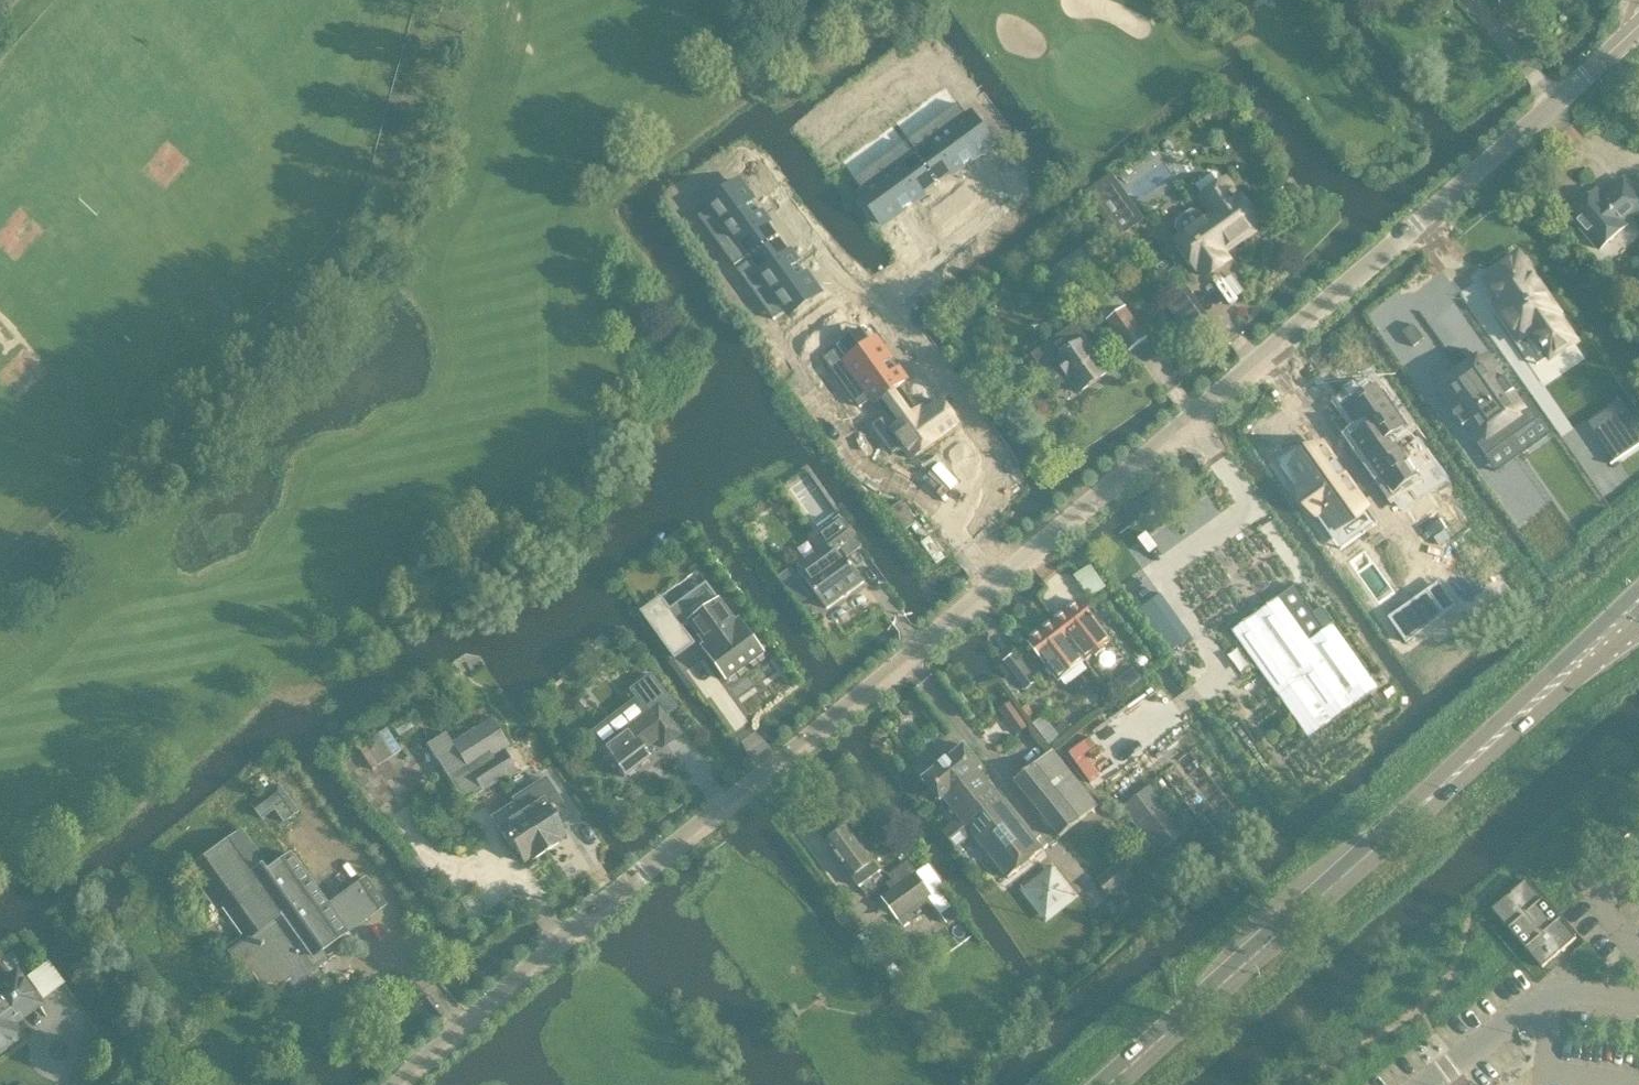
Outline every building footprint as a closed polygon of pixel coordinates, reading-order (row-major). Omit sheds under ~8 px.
[(958,104),(909,140),(937,179),(950,170),(952,174),(993,144),(972,115),(968,118),(958,104)] [(904,143),(855,179),(865,193),(861,196),(882,225),(923,195),(920,191),(933,182),(904,143)] [(1087,193),(1118,238),(1138,224),(1106,180),(1087,193)] [(1624,181),(1603,200),(1596,192),(1569,215),(1600,250),(1626,226),(1622,222),(1638,207),(1638,198),(1624,181)] [(712,207),(699,217),(735,266),(774,238),(765,226),(768,223),(739,182),(709,203),(712,207)] [(1255,228),(1260,224),(1240,196),(1237,197),(1231,188),(1209,204),(1216,213),(1205,220),(1199,213),(1191,211),(1178,221),(1177,229),(1182,237),(1176,241),(1197,269),(1199,268),(1205,277),(1228,261),(1222,252),(1237,241),(1240,244),(1257,232),(1255,228)] [(777,242),(738,271),(774,320),(787,310),(790,314),(819,293),(789,252),(786,255),(777,242)] [(1044,277),(1065,305),(1106,274),(1085,246),(1044,277)] [(1519,259),(1516,261),(1514,259),(1497,271),(1498,273),(1487,281),(1495,293),(1493,294),(1500,304),(1499,304),(1500,305),(1497,307),(1510,325),(1519,338),(1532,330),(1541,343),(1540,344),(1543,349),(1544,348),(1545,350),(1546,349),(1550,356),(1562,347),(1562,348),(1573,341),(1555,315),(1557,313),(1546,297),(1548,295),(1534,274),(1531,276),(1519,259)] [(1148,338),(1113,290),(1095,303),(1129,351),(1148,338)] [(1166,305),(1174,315),(1195,300),(1187,290),(1166,305)] [(1414,348),(1424,339),(1413,325),(1403,333),(1414,348)] [(1069,379),(1080,394),(1109,373),(1098,358),(1099,357),(1095,351),(1094,352),(1075,326),(1033,356),(1044,371),(1053,365),(1065,382),(1069,379)] [(863,330),(824,358),(860,408),(873,398),(876,401),(905,380),(875,340),(872,342),(863,330)] [(1474,364),(1462,373),(1510,441),(1511,440),(1542,418),(1526,396),(1518,401),(1513,393),(1514,392),(1513,390),(1511,392),(1504,381),(1506,380),(1504,378),(1503,379),(1488,357),(1476,366),(1474,364)] [(1452,383),(1439,392),(1455,413),(1453,414),(1454,416),(1456,414),(1464,425),(1462,426),(1463,428),(1464,427),(1486,458),(1510,441),(1462,373),(1450,381),(1452,383)] [(1373,386),(1344,406),(1362,432),(1353,438),(1384,481),(1382,482),(1403,511),(1444,482),(1417,445),(1403,455),(1391,438),(1406,427),(1393,408),(1390,410),(1373,386)] [(912,397),(873,426),(893,454),(902,447),(910,458),(957,424),(940,401),(927,411),(924,407),(921,410),(912,397)] [(1617,459),(1618,460),(1638,446),(1638,428),(1623,405),(1622,406),(1605,417),(1611,426),(1600,434),(1617,459)] [(1321,444),(1291,466),(1304,485),(1297,489),(1303,497),(1311,509),(1316,517),(1323,512),(1337,531),(1367,509),(1343,476),(1345,475),(1336,462),(1335,463),(1321,444)] [(834,555),(804,576),(827,607),(828,609),(864,582),(863,581),(846,558),(861,547),(840,518),(819,534),(834,555)] [(791,569),(779,577),(799,605),(810,597),(791,569)] [(1295,586),(1235,628),(1311,737),(1379,689),(1332,624),(1321,608),(1315,612),(1314,613),(1295,586)] [(1417,614),(1395,629),(1406,643),(1445,616),(1427,590),(1409,603),(1417,614)] [(719,600),(690,621),(706,644),(703,647),(728,681),(765,654),(740,620),(736,623),(719,600)] [(1055,623),(1085,661),(1094,654),(1096,657),(1106,650),(1103,647),(1111,641),(1081,603),(1055,623)] [(670,610),(651,624),(675,658),(695,644),(670,610)] [(1059,682),(1085,661),(1055,623),(1029,643),(1059,682)] [(1037,681),(1015,653),(1005,661),(1026,689),(1037,681)] [(635,698),(589,733),(601,748),(603,752),(623,778),(649,759),(643,751),(657,740),(663,748),(680,736),(665,717),(675,709),(649,674),(628,690),(635,698)] [(1027,726),(1011,704),(1000,712),(1016,734),(1027,726)] [(490,765),(500,779),(511,772),(495,735),(482,723),(469,731),(467,727),(443,742),(467,779),(490,765)] [(941,801),(944,799),(961,819),(943,833),(956,849),(973,835),(1009,879),(1043,851),(979,771),(982,768),(967,749),(967,748),(965,746),(963,748),(925,779),(925,778),(923,780),(924,783),(926,782),(941,801)] [(1098,808),(1053,751),(1035,765),(1033,766),(1034,766),(1016,780),(1015,781),(1016,783),(1016,782),(1061,838),(1098,808)] [(545,779),(513,800),(515,803),(522,815),(546,852),(559,843),(558,841),(565,837),(556,822),(568,815),(545,779)] [(1151,785),(1122,807),(1159,854),(1187,831),(1151,785)] [(274,810),(283,823),(297,813),(278,786),(251,806),(260,819),(274,810)] [(515,803),(492,818),(496,826),(507,843),(509,841),(524,863),(531,858),(532,860),(546,852),(522,815),(515,803)] [(827,844),(860,888),(881,872),(849,828),(827,844)] [(263,986),(275,988),(277,991),(289,983),(291,987),(318,967),(313,959),(385,906),(366,879),(327,907),(290,855),(264,874),(261,869),(266,866),(266,865),(241,832),(232,839),(231,838),(197,863),(198,864),(188,871),(217,911),(221,907),(245,940),(228,953),(247,980),(252,977),(260,988),(263,986)] [(945,886),(929,865),(928,866),(917,850),(886,872),(897,888),(882,899),(902,926),(903,926),(909,935),(917,929),(908,917),(913,913),(911,911),(929,898),(948,924),(958,917),(939,891),(945,886)] [(1120,912),(1145,892),(1122,861),(1096,882),(1120,912)] [(1542,968),(1576,939),(1526,881),(1492,910),(1542,968)] [(1629,887),(1622,892),(1627,897),(1630,901),(1636,896),(1633,892),(1629,887)] [(0,986),(0,1051),(20,1036),(11,1023),(38,1004),(16,974),(0,986)]
